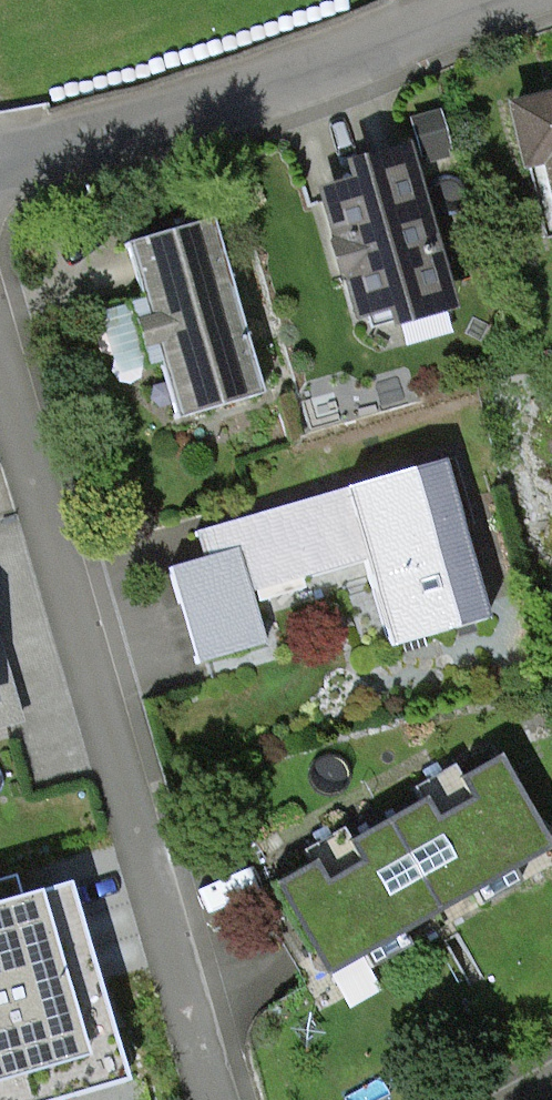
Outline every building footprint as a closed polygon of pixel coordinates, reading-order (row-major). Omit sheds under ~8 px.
[(512,111),(525,164),(546,159),(551,182),(551,101),(512,111)] [(437,115),(412,121),(421,154),(426,152),(428,160),(447,155),(437,115)] [(362,188),(329,197),(360,306),(388,298),(394,316),(443,302),(401,156),(357,169),(362,188)] [(259,396),(210,220),(123,244),(172,420),(259,396)] [(440,462),(194,532),(202,559),(237,549),(249,592),(364,560),(389,646),(486,619),(440,462)] [(168,568),(196,664),(264,644),(249,592),(237,549),(202,559),(168,568)] [(15,724),(0,668),(0,728),(15,724)] [(420,801),(384,821),(437,914),(550,849),(497,756),(459,778),(452,766),(435,776),(413,789),(420,801)] [(437,914),(384,821),(348,841),(342,828),(324,837),(302,851),(308,864),(272,885),(311,955),(354,942),(361,956),(437,914)] [(0,903),(0,1099),(60,1099),(123,1081),(64,884),(0,903)]
